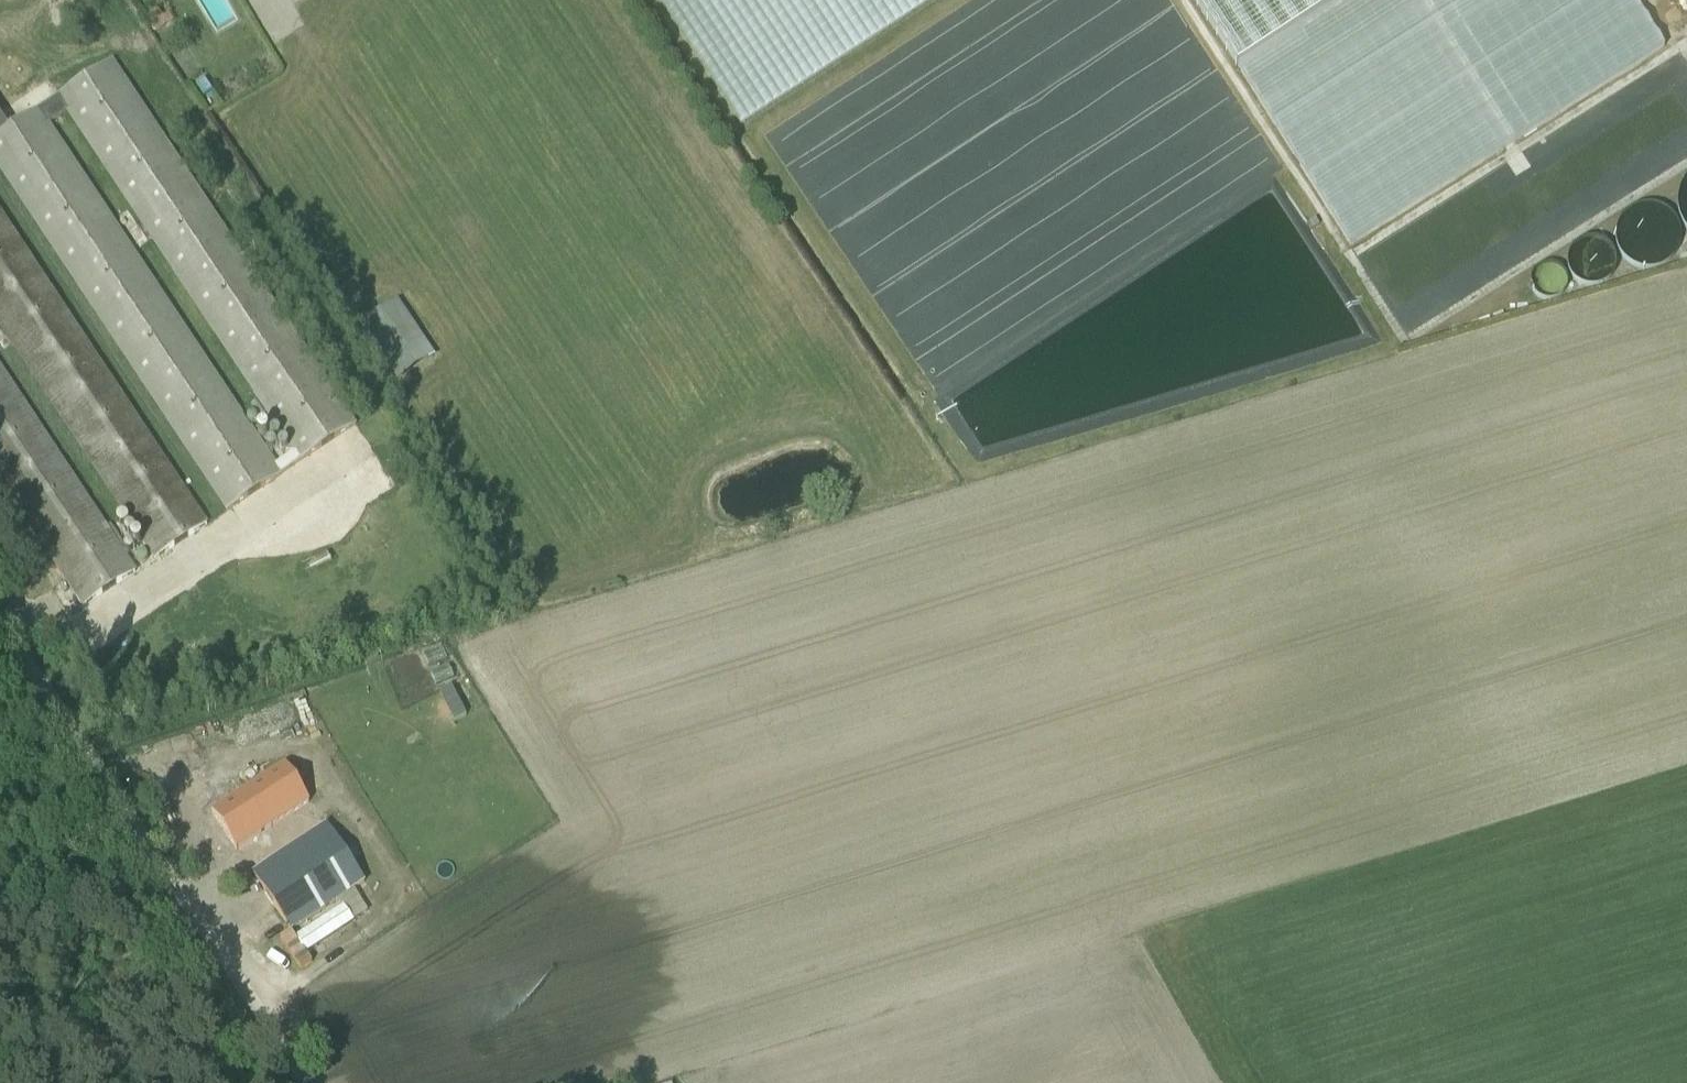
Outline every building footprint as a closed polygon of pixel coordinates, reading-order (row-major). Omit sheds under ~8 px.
[(1351,245),(1666,46),(1636,0),(1192,0),(1351,245)] [(220,509),(357,424),(112,58),(5,127),(0,120),(0,175),(220,509)] [(3,350),(11,344),(151,557),(204,520),(0,215),(0,346),(3,350)] [(396,381),(431,356),(398,303),(361,326),(396,381)] [(135,572),(0,369),(0,481),(83,606),(135,572)] [(236,849),(308,803),(286,768),(213,813),(236,849)] [(291,932),(366,883),(328,824),(253,873),(291,932)]
